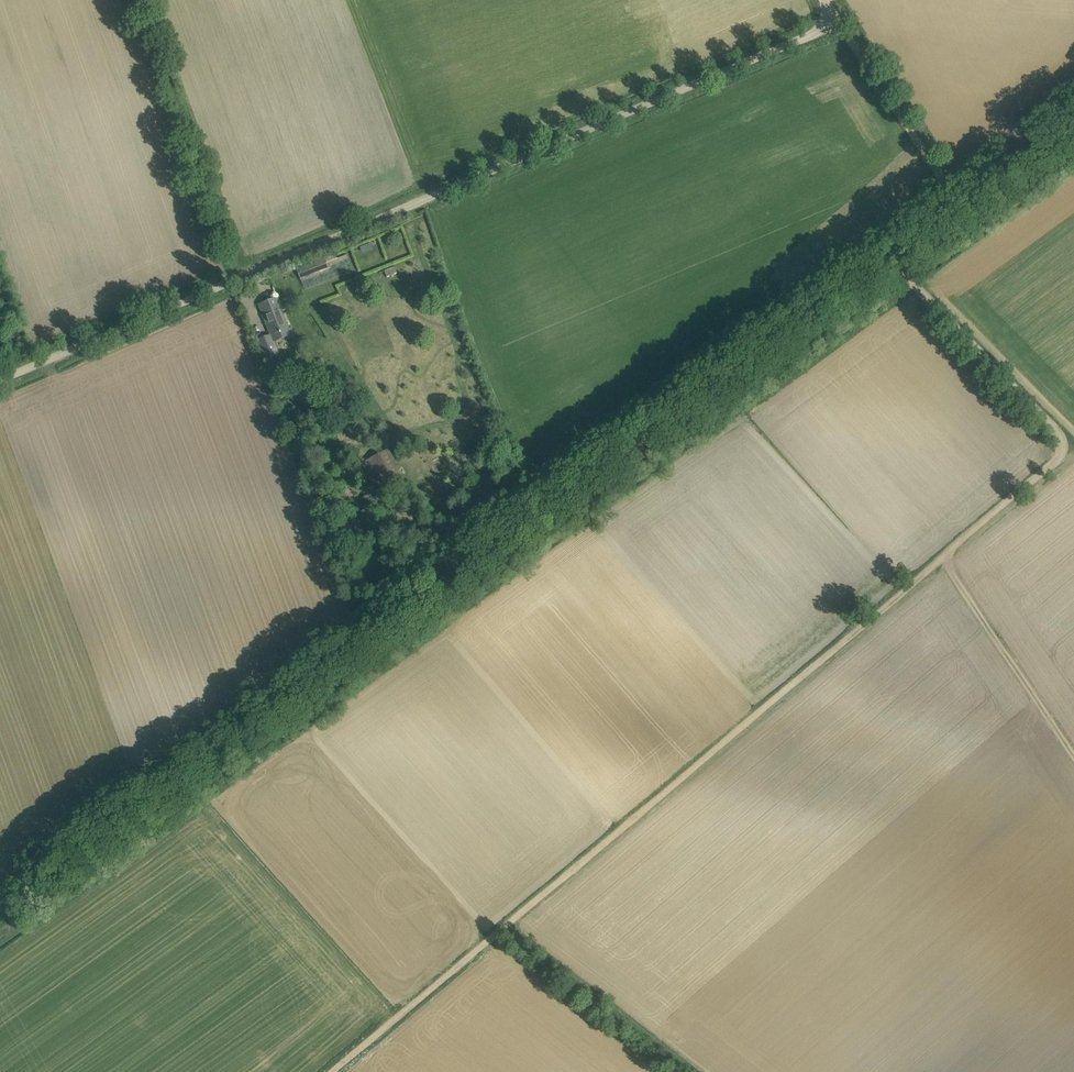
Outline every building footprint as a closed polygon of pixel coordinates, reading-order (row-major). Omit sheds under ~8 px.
[(300,277),(328,267),(325,259),(297,269),(300,277)] [(395,267),(385,271),(387,277),(397,273),(395,267)] [(280,302),(278,298),(259,305),(271,335),(258,340),(265,359),(279,354),(274,342),(294,334),(292,327),(289,329),(282,311),(285,310),(286,308),(287,305),(286,303),(284,302),(282,301),(280,302)] [(388,449),(384,451),(362,463),(376,489),(402,475),(388,449)]
